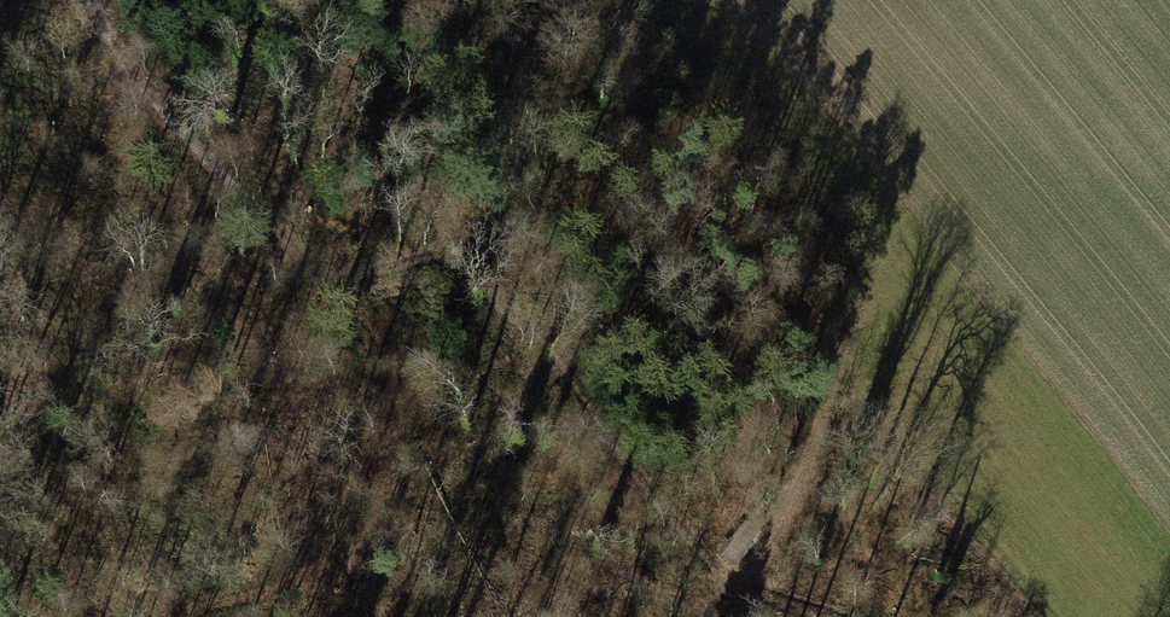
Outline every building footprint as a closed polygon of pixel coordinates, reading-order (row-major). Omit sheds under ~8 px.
[(758,544),(740,564),(748,571),(766,552),(758,544)]
